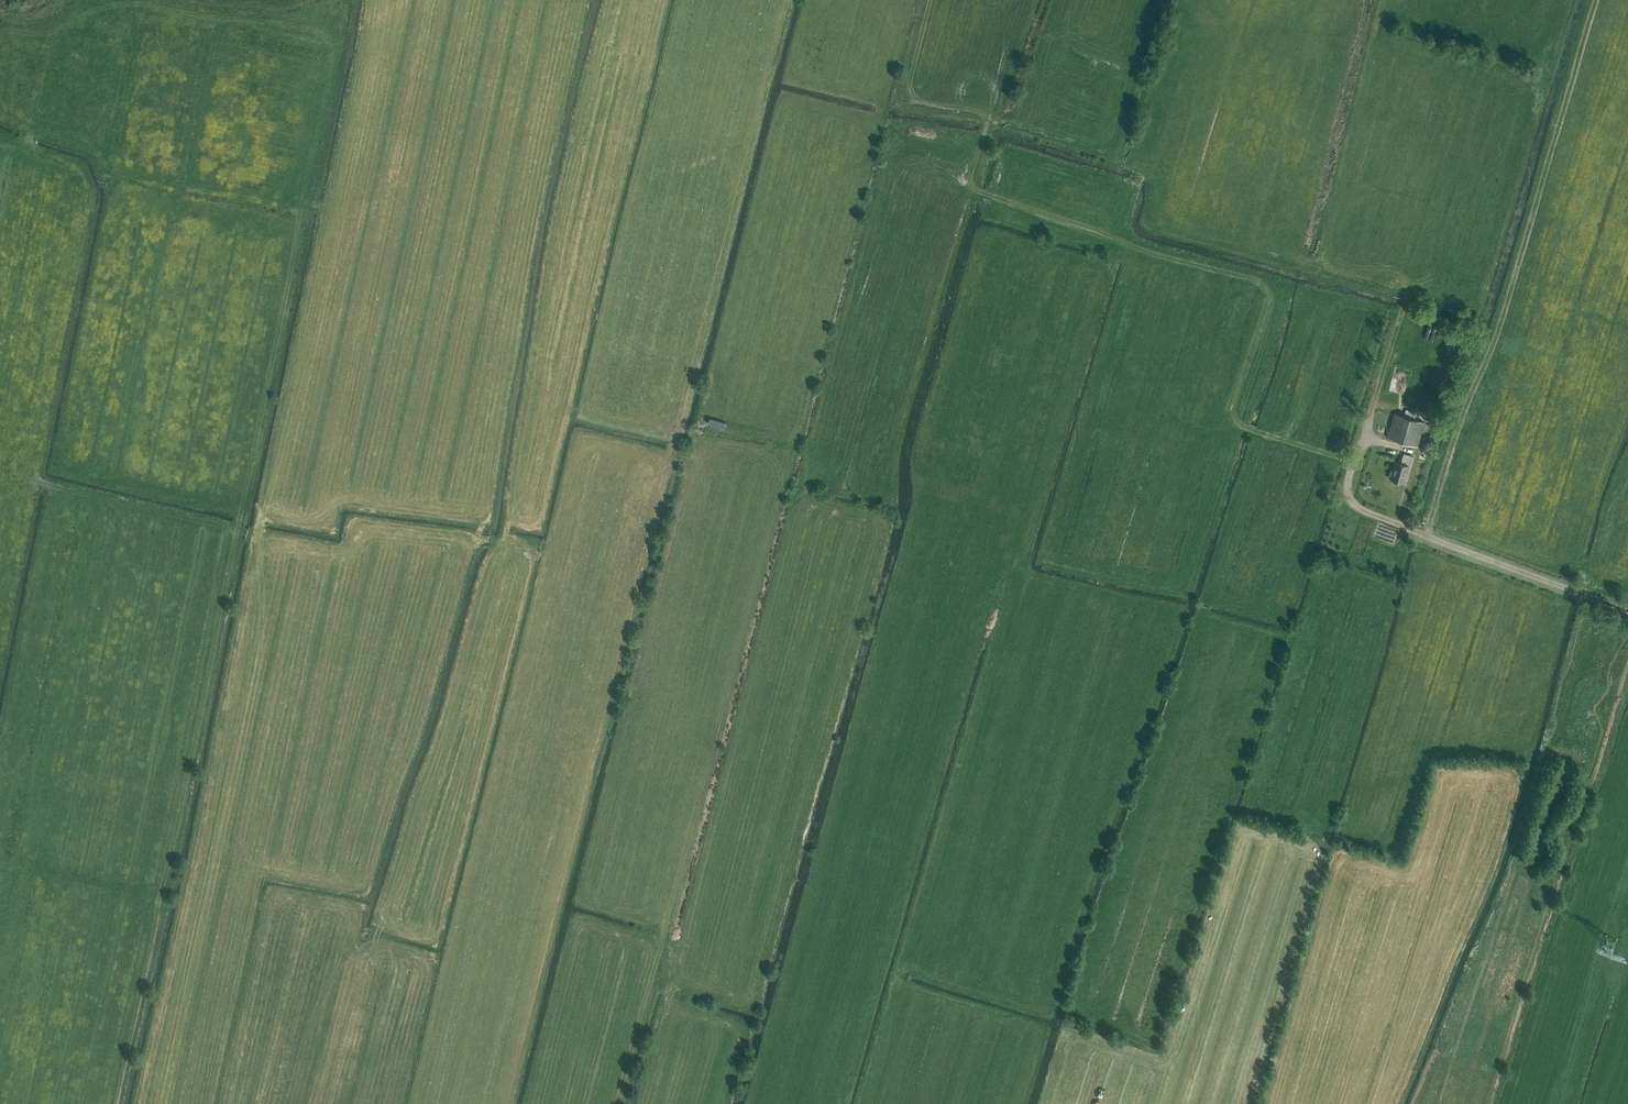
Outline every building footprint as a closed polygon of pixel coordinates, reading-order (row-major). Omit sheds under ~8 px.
[(1461,351),(1467,334),(1453,329),(1447,346),(1461,351)] [(1440,405),(1427,402),(1426,410),(1439,413),(1440,405)] [(1417,446),(1424,423),(1395,414),(1388,437),(1417,446)] [(1425,462),(1430,445),(1423,443),(1419,461),(1425,462)] [(1410,466),(1413,457),(1404,454),(1401,464),(1395,462),(1391,479),(1404,483),(1409,466),(1410,466)] [(1414,492),(1420,469),(1412,467),(1406,490),(1414,492)]
